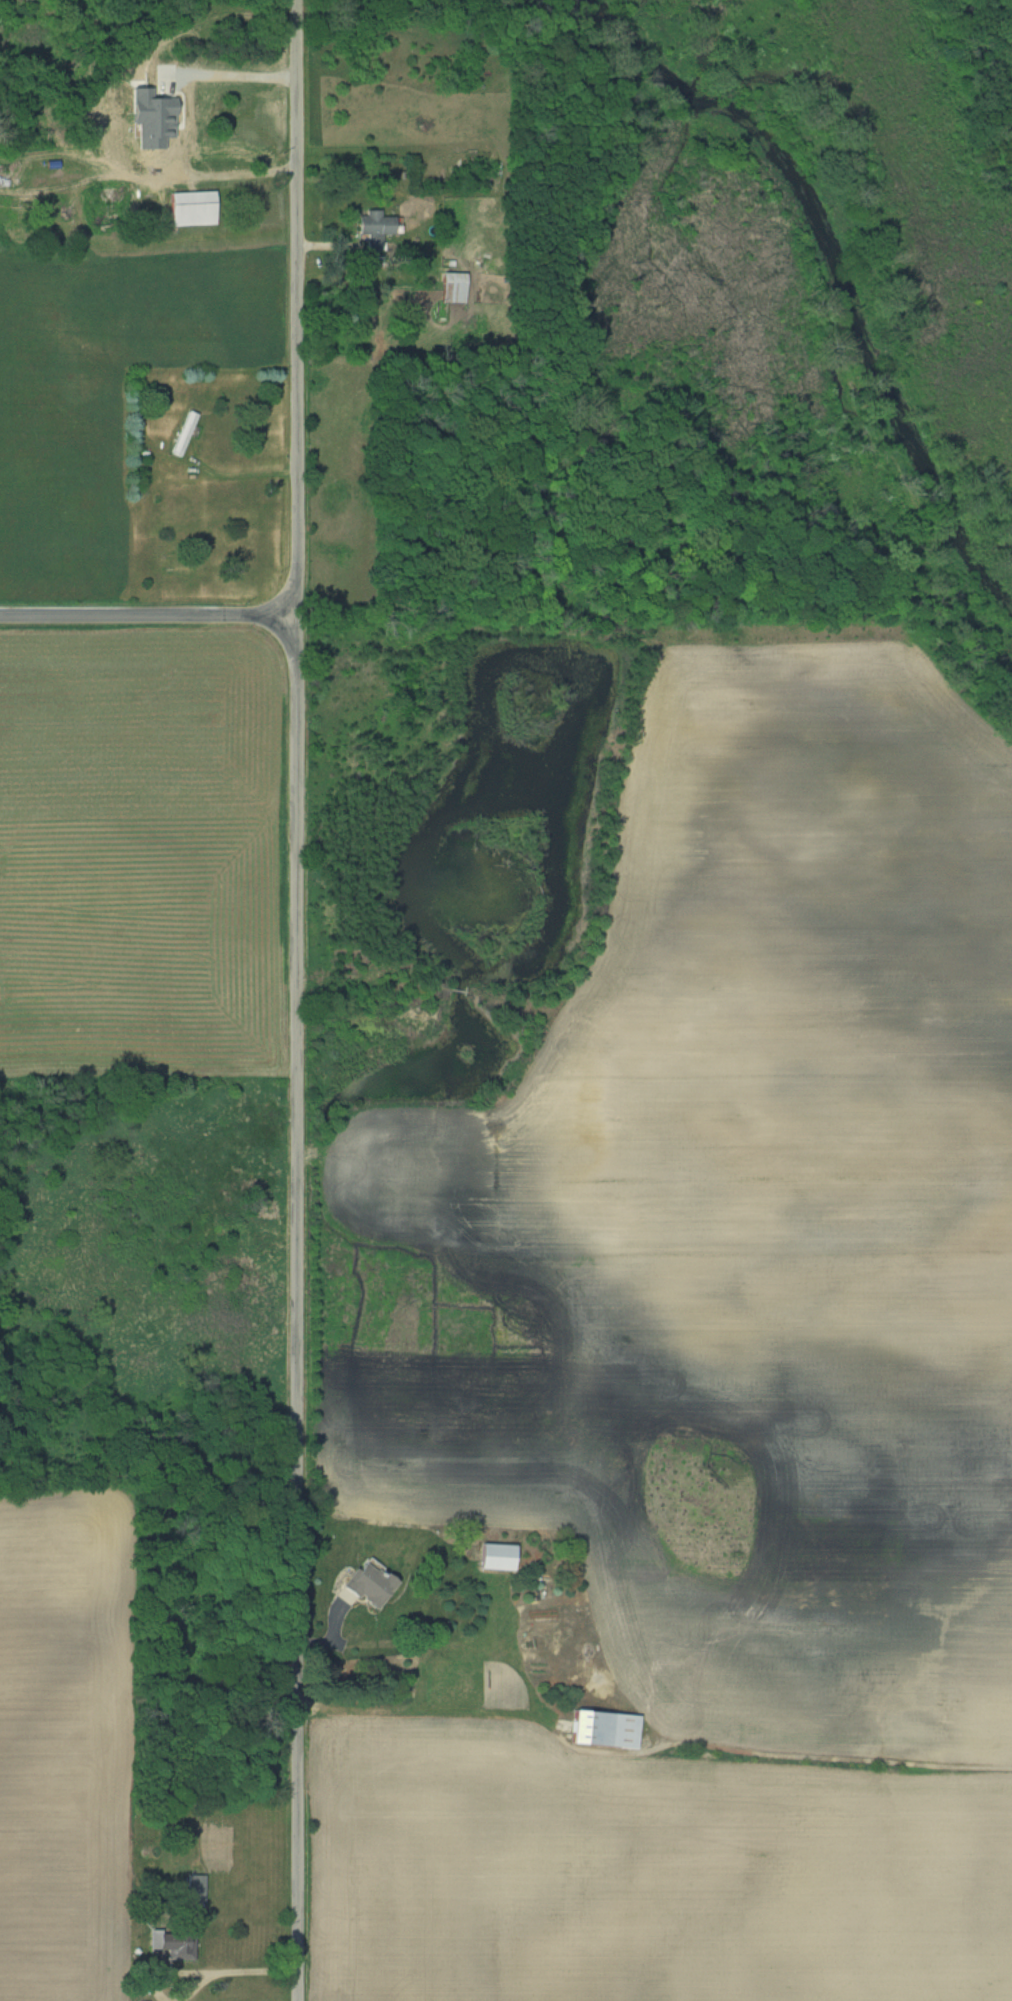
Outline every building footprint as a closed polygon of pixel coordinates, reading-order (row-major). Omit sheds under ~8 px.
[(156,133),(156,106),(129,106),(129,117),(117,117),(117,133),(156,133)] [(214,190),(169,191),(170,225),(214,224),(214,190)] [(391,234),(391,216),(378,216),(378,212),(356,211),(356,234),(365,234),(365,250),(379,250),(379,234),(391,234)] [(466,273),(442,273),(442,302),(466,302),(466,273)] [(479,1569),(513,1569),(513,1543),(479,1543),(479,1569)] [(569,1743),(637,1748),(640,1715),(572,1710),(569,1743)] [(203,1874),(187,1874),(187,1902),(203,1902),(203,1874)] [(193,1960),(193,1931),(150,1930),(149,1949),(167,1950),(167,1959),(193,1960)]
